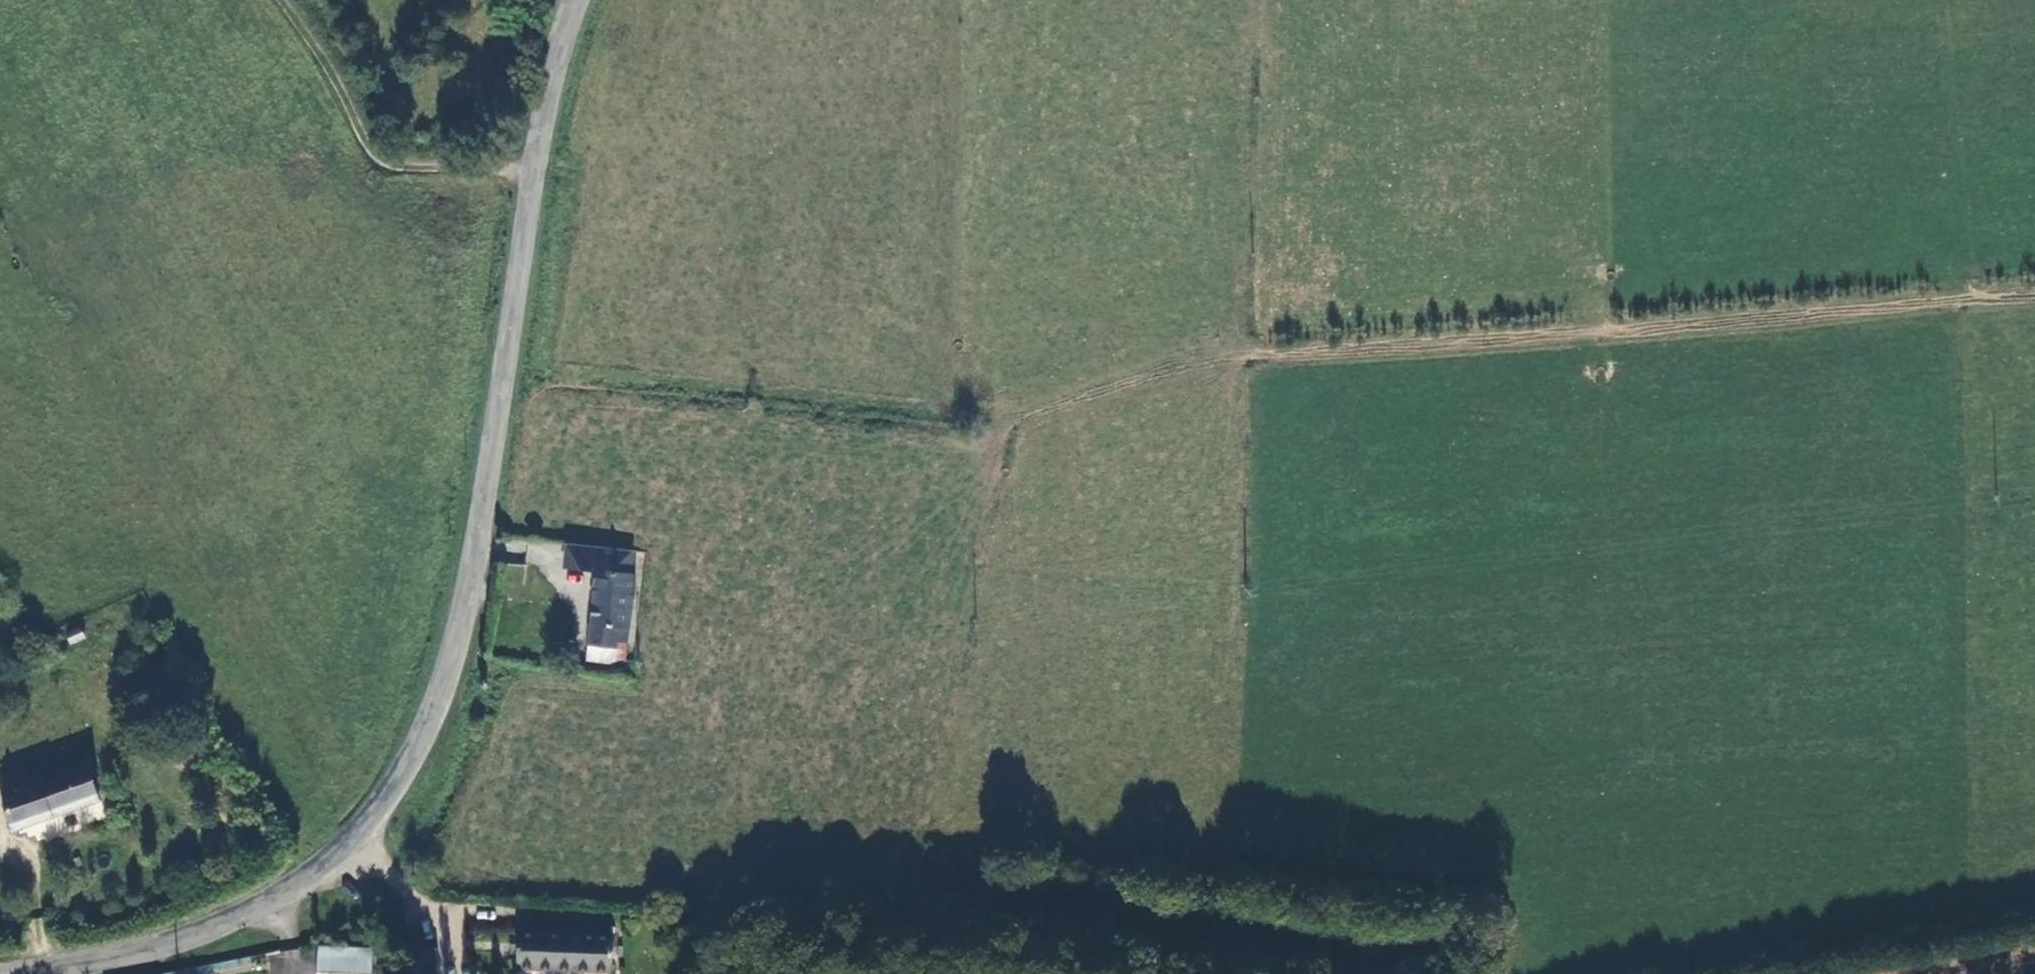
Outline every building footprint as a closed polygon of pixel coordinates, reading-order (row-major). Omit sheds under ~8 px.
[(566,569),(591,573),(595,548),(581,546),(569,545),(566,569)] [(632,576),(635,553),(595,548),(591,573),(598,574),(589,662),(615,665),(615,661),(618,644),(629,646),(638,577),(632,576)] [(618,644),(615,661),(626,663),(629,646),(618,644)] [(95,798),(84,762),(25,781),(21,771),(0,778),(0,792),(11,826),(95,798)] [(613,934),(518,930),(517,967),(612,970),(613,934)] [(436,947),(408,951),(411,973),(439,973),(436,947)] [(320,956),(319,973),(370,973),(371,958),(320,956)]
